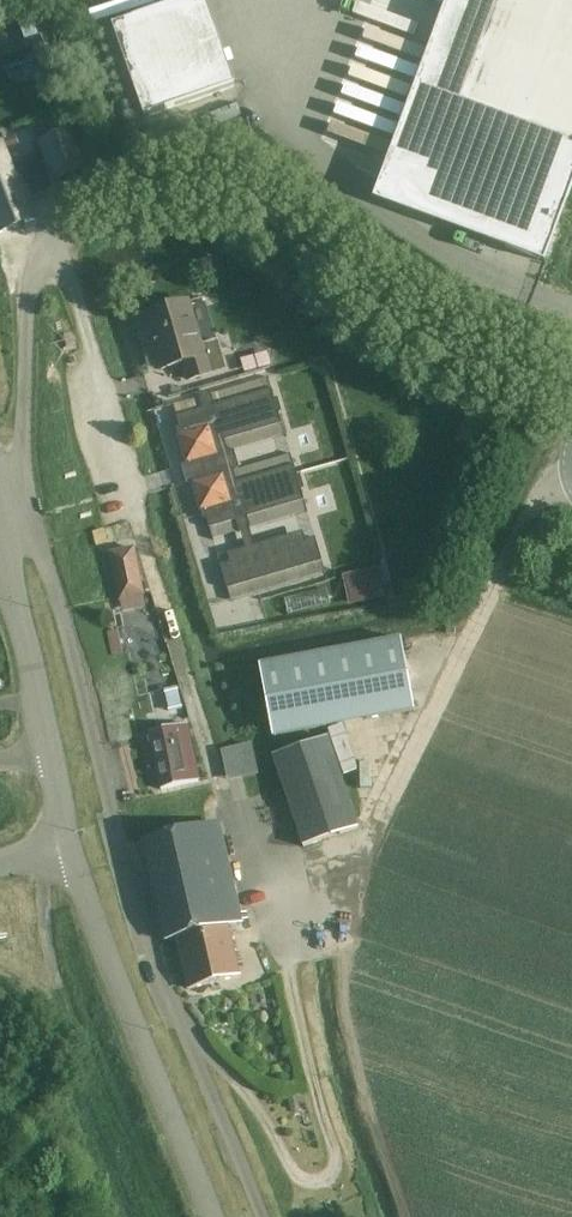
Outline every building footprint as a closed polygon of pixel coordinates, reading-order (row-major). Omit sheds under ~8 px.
[(387,162),(432,179),(419,217),(544,263),(571,186),(571,0),(447,0),(387,162)] [(0,52),(0,63),(3,72),(27,63),(34,81),(52,75),(39,38),(0,52)] [(81,168),(68,134),(41,144),(54,179),(81,168)] [(34,220),(19,182),(15,184),(0,147),(0,233),(8,230),(9,232),(13,230),(12,228),(19,225),(20,227),(24,226),(24,224),(34,220)] [(187,301),(146,313),(152,335),(151,335),(155,348),(156,348),(162,369),(185,362),(190,380),(226,369),(218,340),(200,346),(187,301)] [(263,342),(241,349),(249,376),(271,370),(263,342)] [(202,409),(176,417),(181,434),(177,435),(185,464),(185,465),(191,483),(200,512),(204,511),(209,528),(235,520),(239,532),(240,532),(249,529),(250,528),(247,517),(304,501),(301,490),(304,489),(300,475),(297,476),(294,466),(237,483),(234,473),(236,472),(236,470),(239,469),(234,451),(231,452),(230,450),(227,451),(225,441),(281,425),(278,414),(282,413),(277,398),(274,399),(271,390),(214,406),(210,394),(209,395),(200,397),(199,398),(202,409)] [(104,530),(92,533),(96,548),(107,545),(104,530)] [(229,563),(220,565),(230,600),(325,572),(322,561),(315,538),(306,540),(305,538),(304,539),(302,532),(227,553),(229,561),(228,561),(229,563)] [(143,595),(133,548),(109,553),(119,600),(143,595)] [(379,567),(342,575),(349,606),(386,598),(379,567)] [(330,606),(326,590),(284,599),(288,615),(330,606)] [(414,710),(401,639),(259,666),(272,737),(414,710)] [(186,725),(149,733),(160,789),(198,781),(186,725)] [(327,737),(273,755),(303,846),(358,828),(327,737)] [(164,942),(171,941),(175,940),(187,991),(241,979),(229,927),(243,924),(219,823),(140,841),(164,942)] [(22,1061),(11,1068),(17,1077),(28,1071),(22,1061)]
